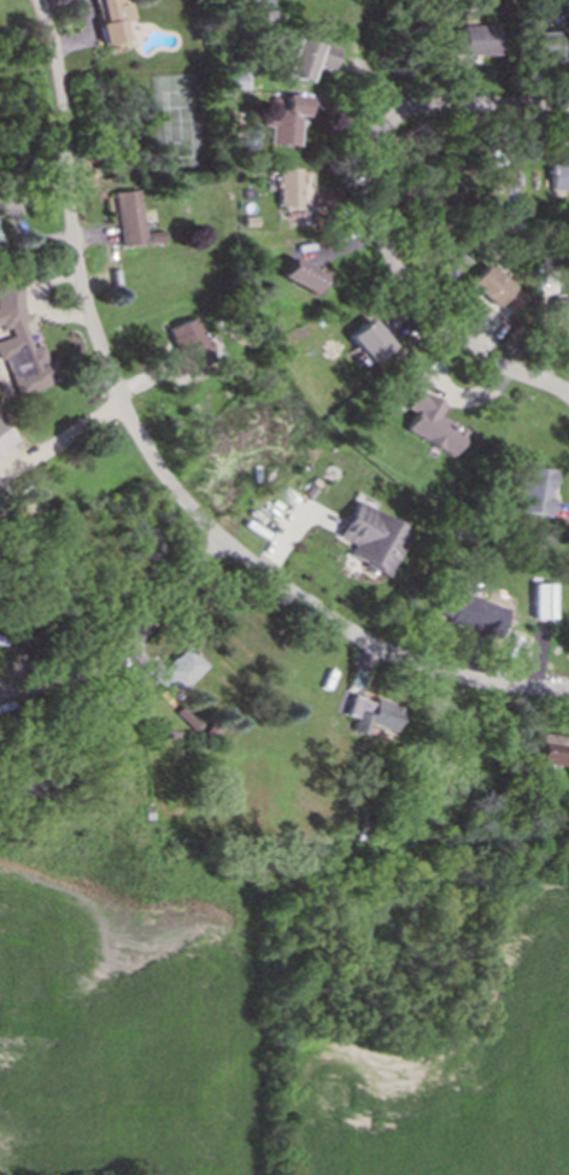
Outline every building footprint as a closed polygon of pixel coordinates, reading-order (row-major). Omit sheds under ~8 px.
[(100,23),(99,24),(102,45),(127,41),(124,21),(133,20),(130,2),(124,3),(123,0),(96,0),(100,23)] [(461,27),(462,56),(499,55),(498,25),(461,27)] [(534,60),(568,61),(568,34),(535,33),(534,60)] [(308,83),(314,65),(333,71),(339,50),(298,37),(286,76),(308,83)] [(297,147),(301,117),(306,118),(308,98),(287,95),(285,113),(264,111),(263,127),(271,128),(269,144),(297,147)] [(568,190),(568,165),(550,165),(550,190),(568,190)] [(299,169),(277,169),(277,207),(300,207),(299,169)] [(117,192),(120,246),(145,245),(142,191),(117,192)] [(282,281),(317,293),(325,272),(290,259),(282,281)] [(470,286),(509,320),(528,298),(488,264),(470,286)] [(61,382),(54,358),(46,360),(42,345),(32,348),(24,323),(30,321),(19,281),(0,286),(0,328),(9,326),(12,337),(0,341),(0,361),(4,359),(15,396),(61,382)] [(556,300),(556,323),(568,323),(568,300),(556,300)] [(182,374),(215,360),(195,316),(163,331),(182,374)] [(395,345),(371,319),(350,339),(375,365),(395,345)] [(442,418),(448,404),(418,390),(408,410),(416,414),(407,433),(457,456),(469,431),(442,418)] [(12,444),(0,423),(0,451),(12,444)] [(515,511),(550,518),(554,500),(550,499),(555,472),(524,466),(515,511)] [(354,546),(349,557),(389,577),(412,530),(357,502),(339,538),(354,546)] [(556,620),(556,584),(534,584),(534,620),(556,620)] [(445,590),(436,619),(500,638),(509,609),(445,590)] [(208,668),(187,647),(164,669),(157,662),(147,672),(166,692),(173,685),(180,692),(169,702),(171,704),(208,668)] [(396,733),(404,706),(375,698),(374,702),(352,696),(346,716),(356,719),(352,732),(367,736),(370,726),(396,733)] [(566,768),(568,751),(568,738),(542,733),(537,762),(566,768)]
